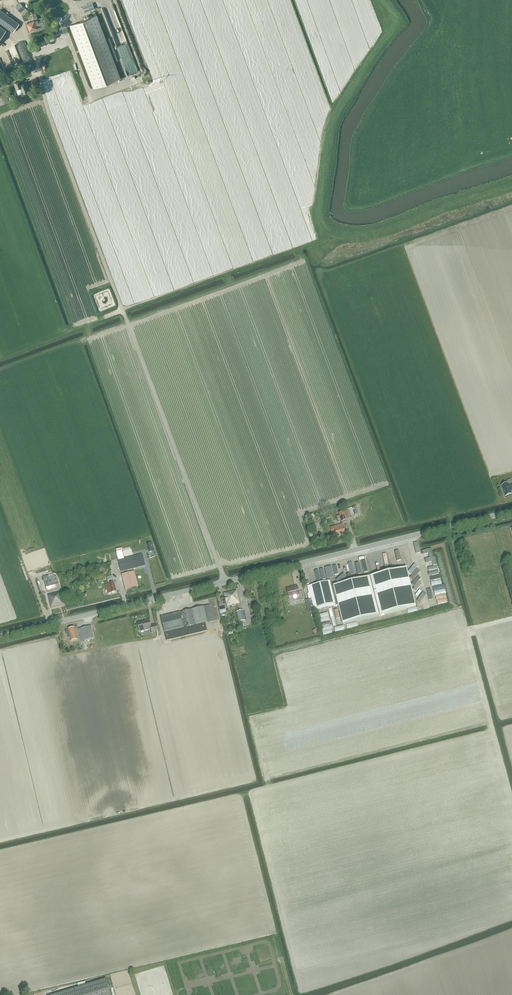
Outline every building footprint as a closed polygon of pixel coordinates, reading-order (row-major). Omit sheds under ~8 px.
[(20,12),(25,8),(20,3),(16,7),(20,12)] [(0,10),(0,22),(13,32),(20,23),(0,10)] [(35,20),(27,23),(30,30),(34,29),(35,32),(45,28),(41,17),(38,19),(36,13),(33,14),(35,20)] [(120,78),(95,15),(70,25),(94,88),(120,78)] [(30,91),(26,82),(22,84),(21,80),(14,82),(16,89),(20,88),(23,93),(30,91)] [(91,279),(93,284),(107,280),(102,263),(97,265),(99,273),(96,274),(97,277),(91,279)] [(89,309),(86,300),(64,300),(72,327),(83,323),(81,323),(96,319),(92,306),(92,309),(90,301),(89,302),(89,309)] [(505,497),(511,494),(511,491),(511,484),(509,485),(508,483),(501,486),(505,497)] [(347,509),(344,510),(344,511),(339,513),(339,516),(336,517),(338,520),(340,519),(341,522),(346,520),(350,518),(350,516),(359,513),(357,506),(347,509)] [(345,534),(342,524),(330,528),(332,534),(336,533),(337,537),(345,534)] [(145,566),(142,555),(119,561),(121,572),(145,566)] [(343,625),(379,616),(416,607),(406,567),(369,577),(333,586),(331,586),(330,581),(310,586),(307,587),(309,594),(307,594),(309,600),(305,601),(306,605),(313,604),(314,611),(316,611),(336,606),(338,605),(343,625)] [(138,587),(134,572),(122,575),(126,590),(138,587)] [(114,583),(112,576),(107,577),(109,584),(106,585),(108,594),(116,592),(114,583)] [(44,580),(47,593),(60,590),(57,577),(44,580)] [(287,590),(289,597),(289,598),(290,599),(291,599),(293,599),(300,598),(301,600),(304,600),(302,591),(299,592),(297,586),(293,587),(293,589),(287,590)] [(236,591),(223,594),(224,597),(221,598),(223,605),(226,604),(227,607),(240,604),(238,594),(237,595),(236,591)] [(51,608),(63,605),(60,592),(51,594),(51,595),(48,596),(51,608)] [(205,623),(213,622),(210,606),(192,610),(161,617),(166,641),(207,631),(205,623)] [(239,622),(246,621),(243,610),(237,612),(239,622)] [(137,623),(140,632),(151,630),(152,634),(158,632),(156,625),(150,627),(149,620),(144,621),(137,623)] [(94,638),(91,626),(78,629),(81,641),(94,638)] [(75,628),(74,628),(68,629),(68,630),(66,630),(65,632),(66,634),(67,635),(68,638),(69,638),(70,638),(71,641),(78,639),(75,628)] [(51,994),(111,994),(106,979),(51,994)]
